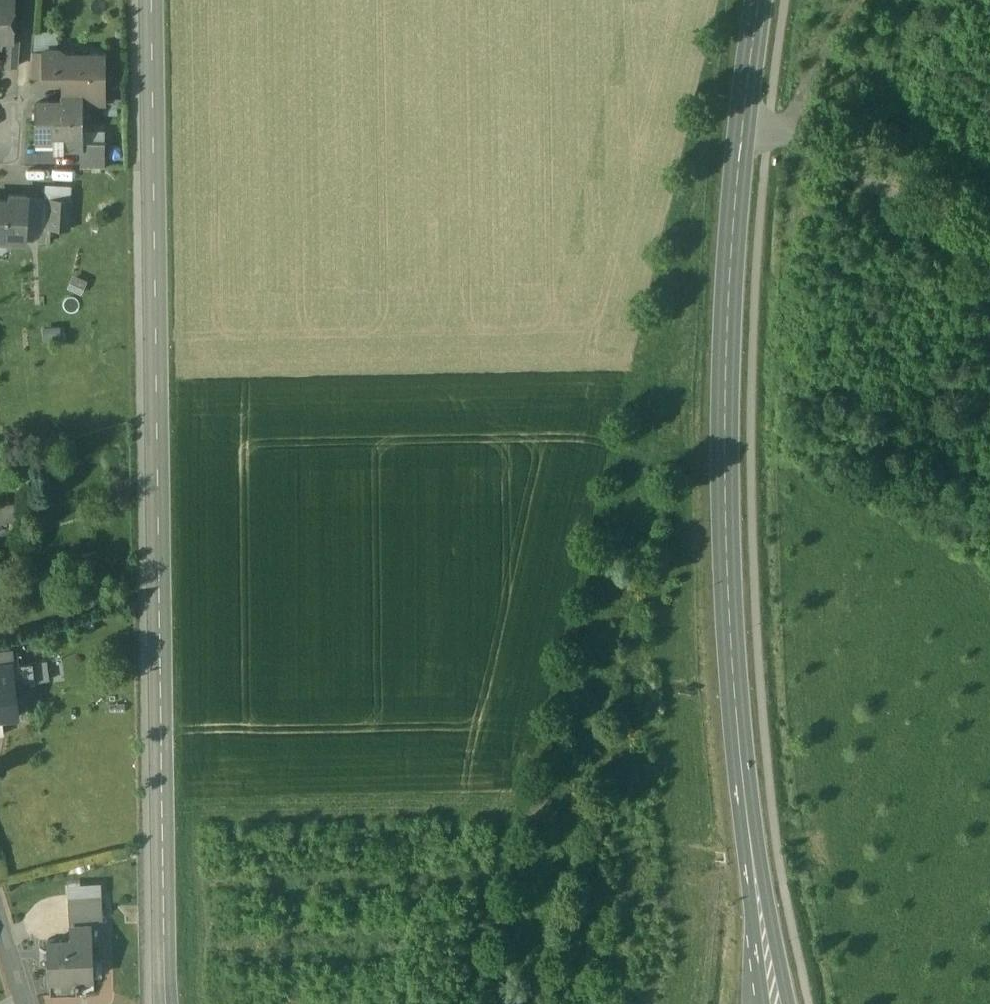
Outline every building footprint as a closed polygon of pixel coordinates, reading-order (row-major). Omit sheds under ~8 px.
[(6,39),(13,40),(13,33),(14,3),(0,2),(0,0),(0,39),(6,39)] [(21,33),(13,33),(13,40),(6,39),(5,65),(19,65),(21,33)] [(58,33),(36,33),(35,50),(45,50),(58,50),(58,33)] [(45,78),(45,50),(35,50),(33,50),(31,77),(45,78)] [(90,54),(59,54),(58,50),(45,50),(45,78),(65,78),(64,94),(82,94),(82,100),(82,102),(105,102),(105,72),(90,72),(90,54)] [(82,94),(64,94),(64,102),(35,102),(37,140),(55,140),(55,150),(66,150),(66,147),(82,147),(84,147),(84,141),(82,102),(82,100),(82,94)] [(106,142),(84,141),(84,147),(82,147),(82,166),(106,166),(106,142)] [(74,179),(74,165),(46,165),(46,179),(74,179)] [(0,199),(0,239),(27,240),(30,196),(12,194),(11,200),(0,199)] [(54,197),(30,196),(27,240),(52,242),(53,227),(52,227),(54,197)] [(74,198),(54,197),(52,227),(53,227),(72,228),(74,198)] [(0,505),(0,533),(16,532),(15,521),(16,521),(15,504),(0,505)] [(0,651),(0,666),(16,664),(14,650),(0,651)] [(48,661),(16,664),(17,681),(32,680),(33,684),(50,682),(48,661)] [(0,666),(0,715),(2,714),(2,720),(4,720),(21,718),(17,681),(16,664),(0,666)] [(102,894),(70,896),(71,926),(93,926),(92,920),(103,920),(102,894)] [(93,926),(71,926),(72,940),(47,941),(49,979),(78,978),(95,977),(93,926)] [(78,978),(49,979),(50,994),(78,993),(78,978)]
